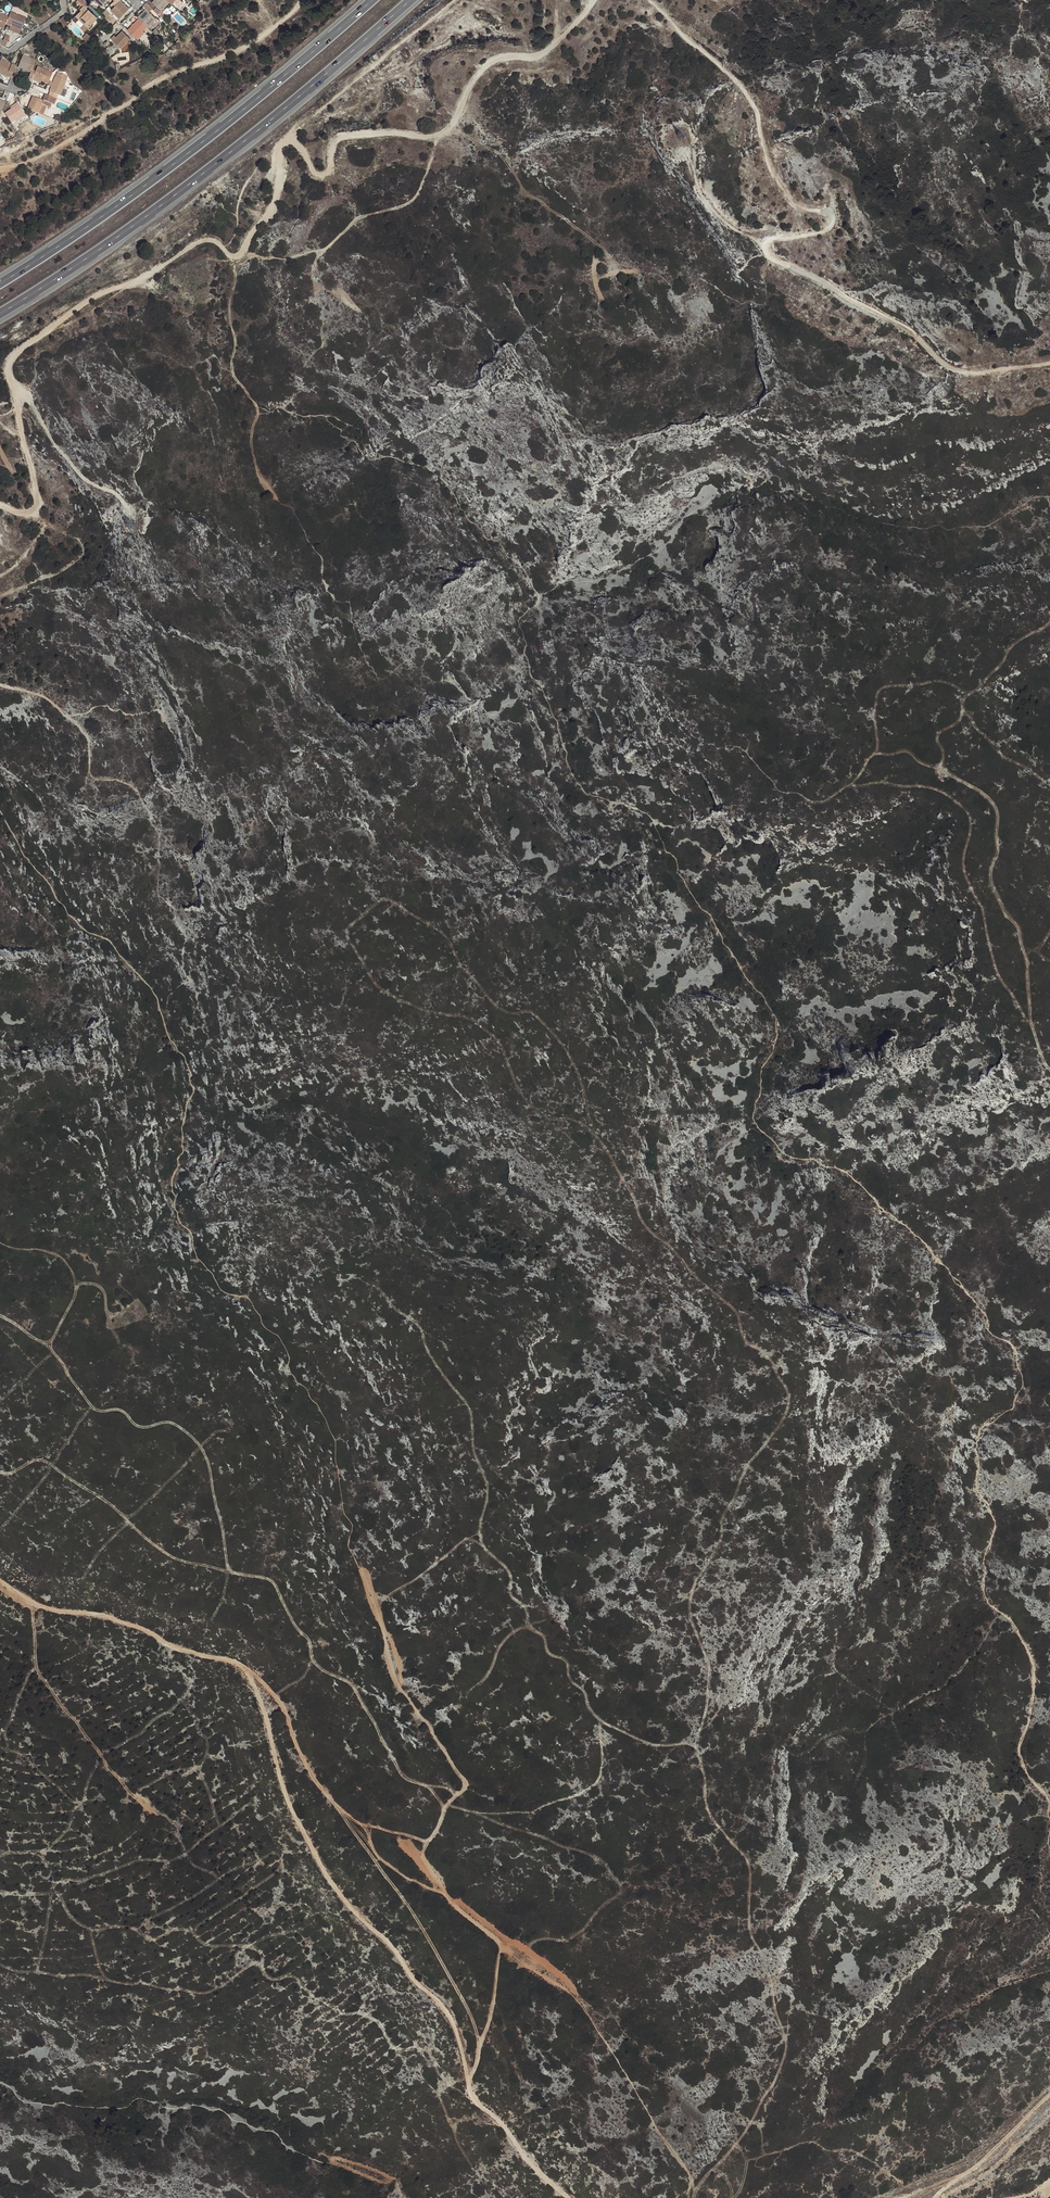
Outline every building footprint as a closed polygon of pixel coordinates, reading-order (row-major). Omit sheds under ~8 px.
[(90,4),(85,0),(77,0),(79,3),(83,6),(82,7),(80,6),(78,8),(81,11),(74,17),(78,21),(79,19),(80,18),(86,23),(84,24),(88,28),(97,18),(86,8),(90,4)] [(119,19),(129,8),(120,0),(115,5),(111,10),(119,19)] [(149,0),(146,3),(152,8),(162,18),(165,15),(162,13),(160,11),(164,7),(168,2),(166,0),(154,0),(152,3),(149,0)] [(146,9),(138,17),(139,18),(148,26),(151,30),(160,20),(158,18),(157,20),(149,12),(152,8),(146,3),(143,6),(146,9)] [(26,19),(10,12),(8,17),(5,24),(10,26),(21,31),(26,19)] [(139,18),(128,30),(136,38),(144,31),(148,26),(139,18)] [(21,31),(10,26),(9,30),(19,35),(21,31)] [(121,49),(127,42),(130,39),(122,31),(112,41),(121,49)] [(136,38),(138,40),(145,33),(144,31),(136,38)] [(1,46),(5,47),(10,37),(6,35),(4,40),(1,46)] [(131,45),(127,42),(121,49),(124,52),(131,45)] [(32,70),(35,61),(22,56),(18,67),(23,69),(23,68),(27,69),(27,71),(31,72),(32,70)] [(16,67),(12,65),(11,66),(6,64),(6,63),(0,60),(0,61),(0,74),(11,78),(16,67)] [(48,84),(53,73),(37,67),(35,72),(32,70),(31,72),(28,78),(33,80),(34,78),(41,81),(48,84)] [(60,96),(63,88),(67,81),(55,76),(49,92),(60,96)] [(27,109),(38,113),(43,101),(32,97),(27,109)] [(4,114),(11,123),(16,119),(24,113),(18,104),(11,109),(4,114)]
